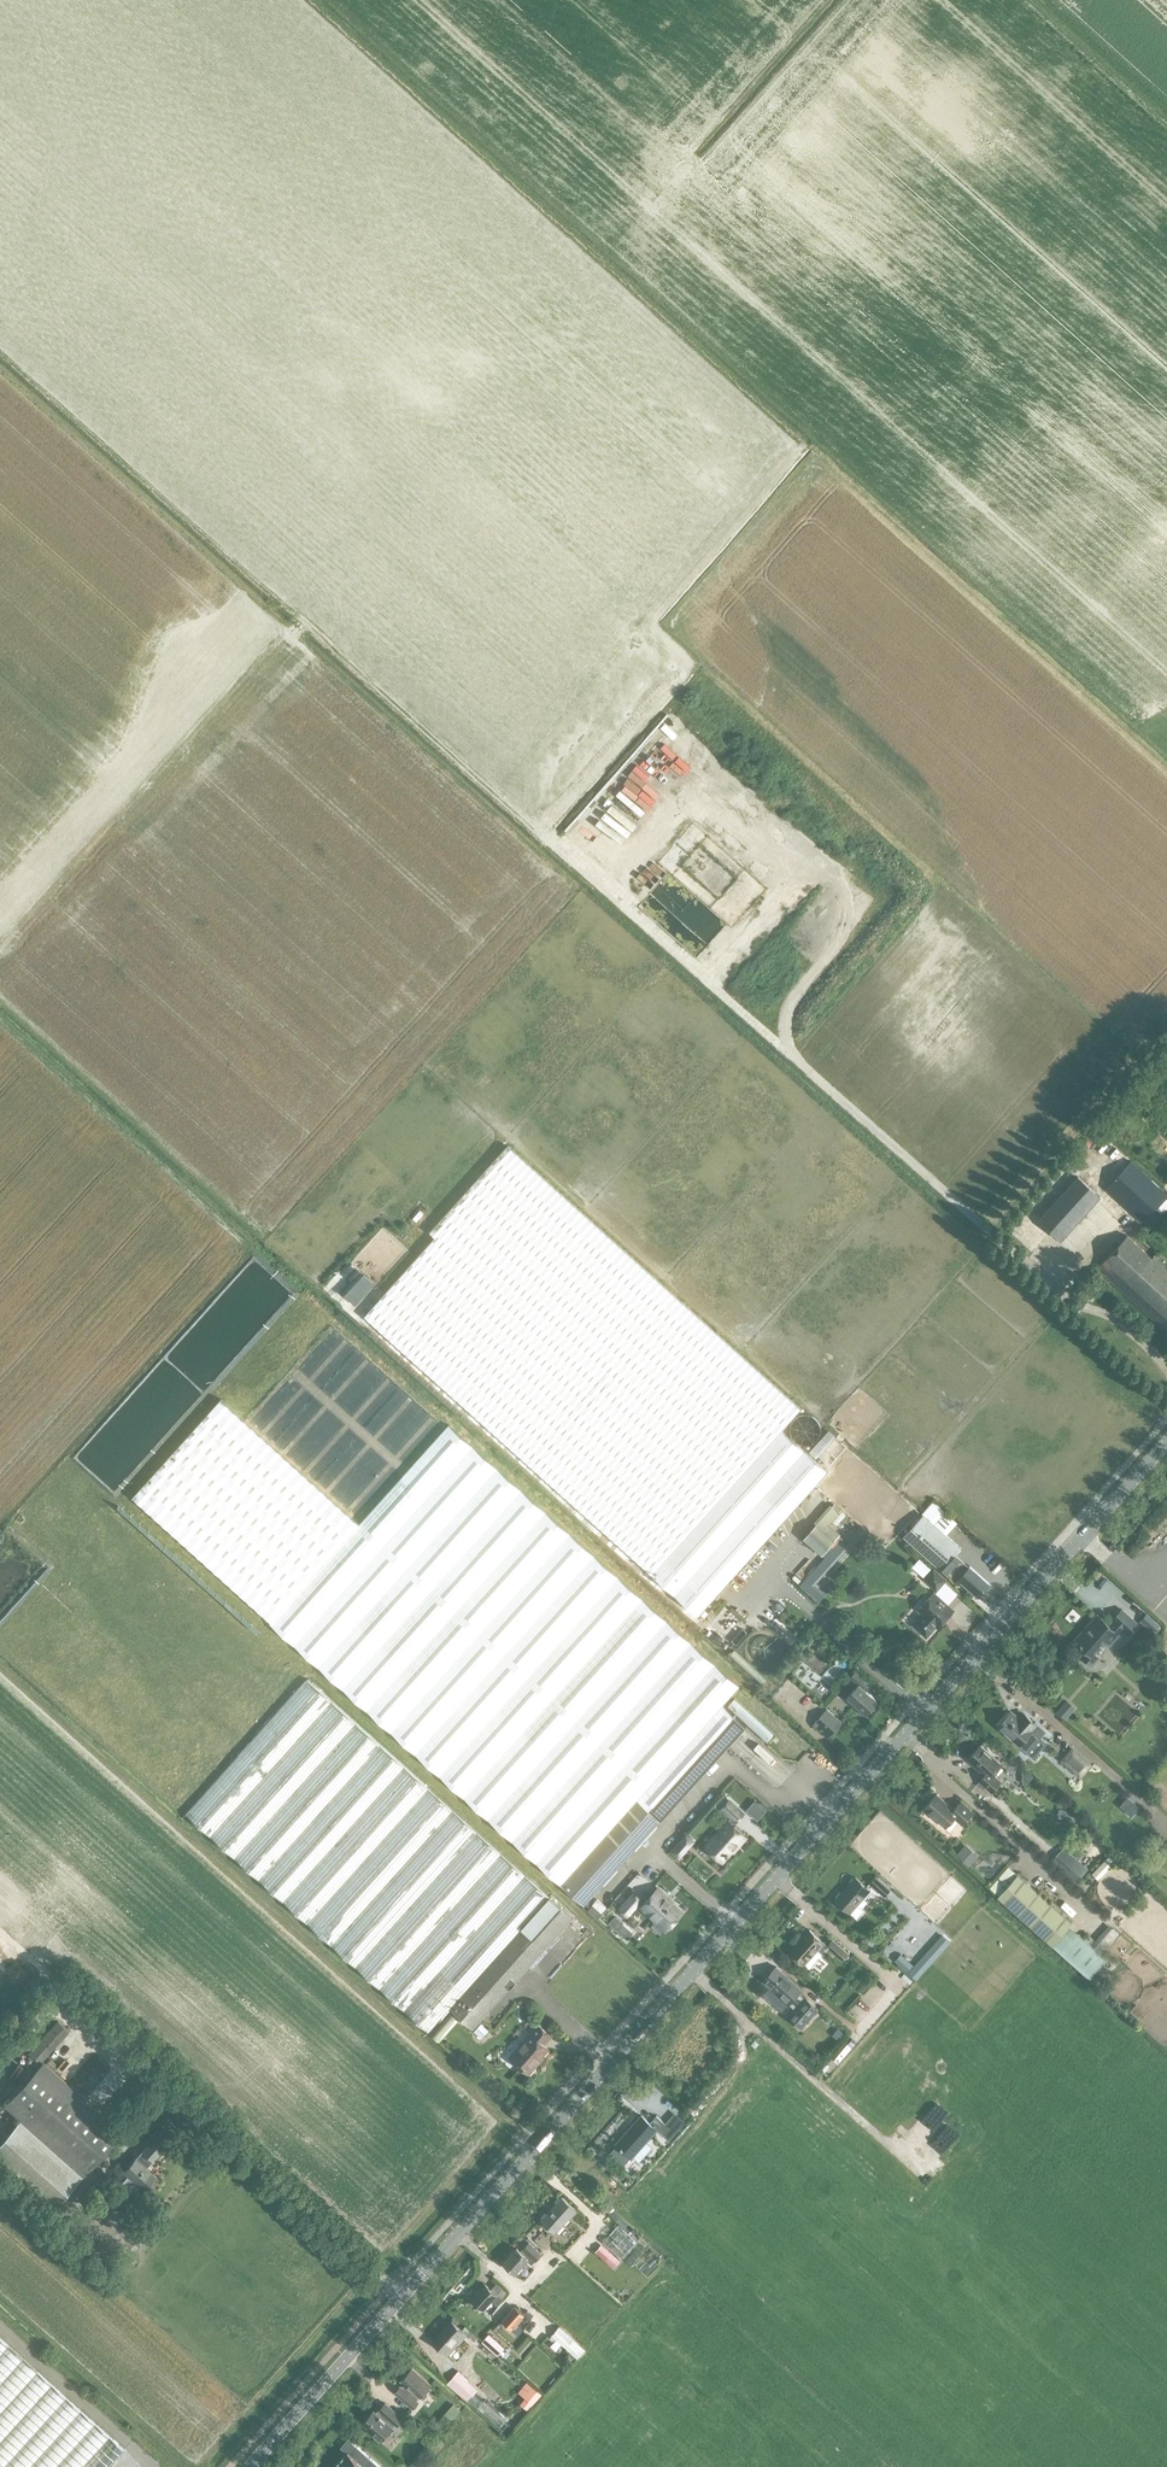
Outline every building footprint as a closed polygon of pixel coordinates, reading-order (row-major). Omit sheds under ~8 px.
[(827,1470),(796,1441),(794,1440),(782,1429),(801,1407),(508,1144),(430,1231),(435,1236),(365,1315),(616,1541),(698,1615),(764,1541),(827,1470)] [(1144,1220),(1166,1194),(1166,1191),(1131,1159),(1106,1186),(1144,1220)] [(1060,1240),(1101,1195),(1078,1175),(1038,1219),(1060,1240)] [(1151,1224),(1164,1211),(1158,1205),(1145,1218),(1151,1224)] [(1155,1254),(1152,1257),(1127,1234),(1097,1267),(1166,1329),(1166,1328),(1166,1265),(1155,1254)] [(333,1278),(357,1302),(375,1284),(351,1260),(333,1278)] [(133,1496),(272,1621),(363,1519),(225,1394),(133,1496)] [(739,1685),(449,1424),(363,1519),(272,1621),(270,1623),(561,1883),(584,1904),(661,1818),(746,1725),(722,1704),(739,1685)] [(835,1436),(828,1430),(809,1450),(817,1457),(835,1436)] [(923,1513),(904,1535),(910,1541),(942,1570),(943,1570),(959,1584),(962,1580),(978,1595),(989,1583),(970,1566),(962,1574),(948,1562),(962,1547),(954,1541),(947,1534),(957,1522),(934,1501),(923,1513)] [(824,1529),(839,1512),(832,1505),(803,1537),(808,1541),(822,1554),(833,1541),(835,1539),(824,1529)] [(847,1543),(842,1538),(801,1584),(819,1601),(824,1595),(811,1583),(847,1543)] [(945,1579),(933,1568),(932,1568),(928,1564),(923,1570),(927,1573),(924,1577),(937,1589),(945,1579)] [(933,1592),(917,1610),(921,1613),(913,1622),(926,1635),(944,1614),(947,1617),(953,1610),(933,1592)] [(1129,1634),(1138,1623),(1121,1609),(1112,1619),(1113,1620),(1109,1625),(1097,1615),(1075,1640),(1087,1650),(1082,1656),(1092,1664),(1099,1657),(1094,1652),(1103,1641),(1106,1644),(1114,1635),(1117,1637),(1123,1629),(1129,1634)] [(1141,1619),(1156,1630),(1163,1622),(1147,1610),(1141,1619)] [(733,1649),(729,1653),(762,1682),(766,1678),(733,1649)] [(878,1700),(865,1689),(871,1682),(856,1668),(848,1677),(852,1681),(842,1692),(847,1696),(866,1713),(868,1711),(869,1712),(874,1708),(872,1706),(878,1700)] [(429,2030),(450,2007),(473,2028),(573,1917),(308,1678),(187,1812),(429,2030)] [(1068,1697),(1058,1708),(1067,1717),(1077,1705),(1068,1697)] [(828,1737),(842,1722),(826,1708),(812,1723),(828,1737)] [(1010,1711),(998,1725),(1019,1744),(1032,1730),(1031,1730),(1036,1724),(1024,1713),(1019,1719),(1010,1711)] [(994,1774),(1002,1764),(980,1744),(967,1758),(985,1774),(979,1780),(991,1791),(1001,1780),(998,1778),(994,1774)] [(1072,1746),(1060,1760),(1080,1777),(1092,1764),(1072,1746)] [(1033,1776),(1024,1769),(1022,1771),(1023,1783),(1025,1785),(1033,1776)] [(937,1793),(924,1807),(945,1826),(954,1817),(962,1824),(974,1811),(961,1800),(954,1808),(937,1793)] [(1139,1806),(1127,1796),(1119,1805),(1131,1816),(1139,1806)] [(747,1808),(758,1818),(768,1808),(756,1798),(747,1808)] [(728,1799),(722,1806),(736,1818),(742,1812),(728,1799)] [(1066,1810),(1059,1808),(1056,1821),(1062,1823),(1068,1827),(1075,1820),(1066,1811),(1066,1810)] [(728,1820),(708,1843),(716,1849),(713,1852),(722,1860),(732,1849),(734,1850),(746,1836),(728,1820)] [(685,1850),(678,1844),(678,1843),(672,1851),(679,1857),(685,1850)] [(969,1865),(978,1855),(966,1843),(956,1853),(969,1865)] [(1065,1848),(1053,1861),(1076,1881),(1088,1868),(1065,1848)] [(998,1895),(1052,1943),(1090,1977),(1108,1958),(1102,1953),(1119,1934),(1109,1925),(1092,1944),(1070,1924),(1072,1921),(1018,1873),(998,1895)] [(884,1895),(890,1888),(875,1875),(869,1882),(884,1895)] [(850,1911),(870,1889),(855,1876),(835,1898),(850,1911)] [(638,1904),(656,1921),(658,1919),(668,1928),(682,1912),(666,1898),(667,1897),(658,1889),(644,1904),(633,1894),(620,1907),(628,1915),(638,1904)] [(601,1911),(606,1906),(597,1897),(592,1903),(601,1911)] [(803,1962),(822,1940),(808,1928),(789,1950),(803,1962)] [(944,1939),(945,1930),(937,1929),(936,1938),(944,1939)] [(843,1960),(849,1953),(831,1938),(825,1944),(843,1960)] [(802,2027),(819,2007),(807,1995),(806,1997),(800,1991),(802,1988),(775,1965),(762,1980),(788,2003),(789,2002),(795,2007),(789,2015),(802,2027)] [(847,2003),(857,1991),(849,1984),(839,1996),(847,2003)] [(848,2006),(841,1999),(837,2004),(844,2010),(848,2006)] [(101,2110),(44,2059),(70,2029),(60,2019),(30,2052),(43,2063),(5,2104),(22,2119),(0,2143),(0,2161),(59,2215),(75,2197),(69,2191),(123,2131),(101,2110)] [(529,2032),(509,2055),(529,2073),(538,2063),(537,2061),(549,2048),(539,2039),(547,2031),(535,2020),(526,2030),(529,2032)] [(481,2034),(487,2028),(481,2022),(475,2029),(481,2034)] [(837,2037),(845,2037),(845,2029),(837,2029),(837,2037)] [(64,2061),(79,2047),(74,2042),(59,2056),(64,2061)] [(611,2152),(624,2164),(624,2163),(630,2157),(631,2158),(657,2129),(664,2135),(671,2127),(657,2115),(650,2122),(641,2114),(615,2143),(617,2145),(611,2152)] [(153,2161),(171,2141),(159,2131),(142,2150),(143,2151),(137,2158),(136,2157),(124,2171),(140,2186),(153,2173),(146,2167),(152,2160),(153,2161)] [(555,2232),(575,2209),(561,2196),(541,2220),(555,2232)] [(603,2241),(621,2258),(637,2240),(619,2223),(603,2241)] [(553,2243),(543,2234),(537,2241),(546,2250),(553,2243)] [(531,2264),(541,2253),(529,2242),(521,2250),(517,2246),(503,2261),(515,2272),(527,2259),(531,2264)] [(613,2267),(620,2260),(602,2244),(596,2251),(613,2267)] [(483,2309),(492,2299),(497,2303),(502,2298),(497,2294),(484,2282),(470,2298),(483,2309)] [(515,2305),(502,2320),(512,2329),(518,2334),(531,2319),(515,2305)] [(447,2354),(466,2333),(451,2320),(433,2340),(447,2354)] [(559,2325),(551,2335),(556,2339),(551,2345),(556,2350),(562,2344),(578,2358),(586,2349),(559,2325)] [(490,2333),(483,2341),(498,2355),(505,2347),(490,2333)] [(124,2448),(0,2337),(0,2466),(107,2466),(124,2448)] [(575,2357),(569,2351),(564,2357),(570,2362),(575,2357)] [(419,2395),(430,2384),(411,2367),(401,2379),(406,2384),(402,2388),(400,2387),(395,2393),(411,2407),(417,2401),(414,2399),(418,2394),(419,2395)] [(459,2370),(448,2382),(468,2400),(478,2388),(468,2379),(469,2379),(459,2370)] [(527,2380),(518,2390),(525,2396),(520,2403),(528,2410),(534,2403),(543,2393),(527,2380)] [(500,2425),(507,2418),(477,2390),(471,2397),(500,2425)] [(374,2410),(362,2422),(381,2439),(395,2423),(397,2424),(403,2418),(385,2402),(379,2409),(381,2410),(378,2413),(374,2410)] [(381,2466),(348,2437),(347,2438),(348,2439),(342,2446),(348,2451),(334,2466),(364,2466),(365,2466),(380,2466),(381,2466)]
